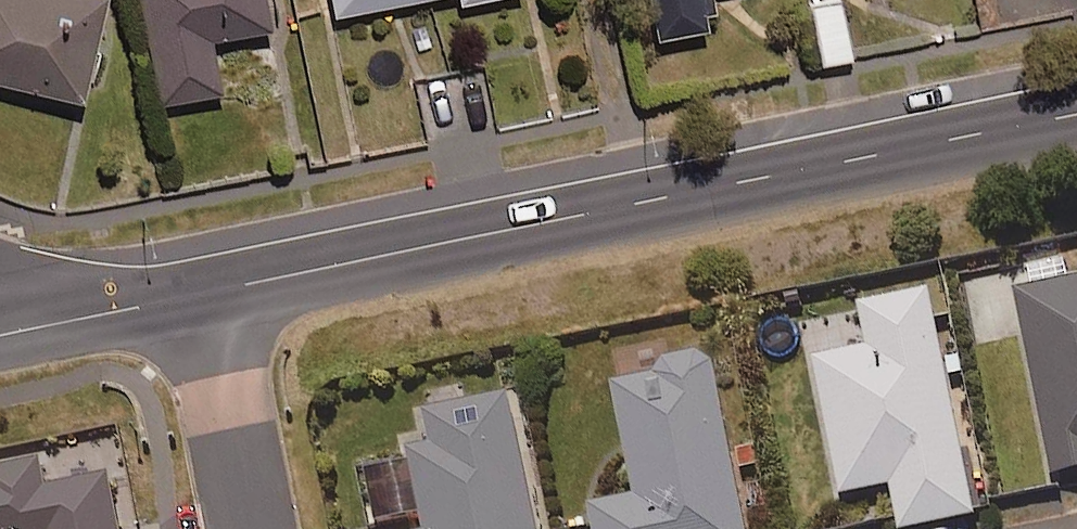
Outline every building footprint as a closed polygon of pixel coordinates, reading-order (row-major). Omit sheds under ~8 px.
[(86,104),(109,0),(0,0),(0,85),(86,104)] [(159,105),(225,93),(216,43),(272,33),(266,0),(139,0),(159,105)] [(335,16),(424,0),(332,0),(335,16)] [(645,24),(697,13),(694,0),(640,0),(645,24)] [(807,4),(818,64),(849,58),(839,0),(828,0),(807,4)] [(1014,293),(1048,472),(1076,466),(1076,281),(1014,293)] [(934,294),(863,308),(872,349),(816,361),(844,496),(895,486),(904,528),(921,528),(979,517),(934,294)] [(715,356),(668,365),(670,374),(617,384),(640,498),(595,507),(599,528),(750,528),(715,356)] [(512,393),(425,411),(435,459),(364,473),(375,524),(425,514),(428,528),(540,528),(512,393)] [(42,464),(0,471),(0,528),(122,528),(113,479),(46,490),(42,464)]
